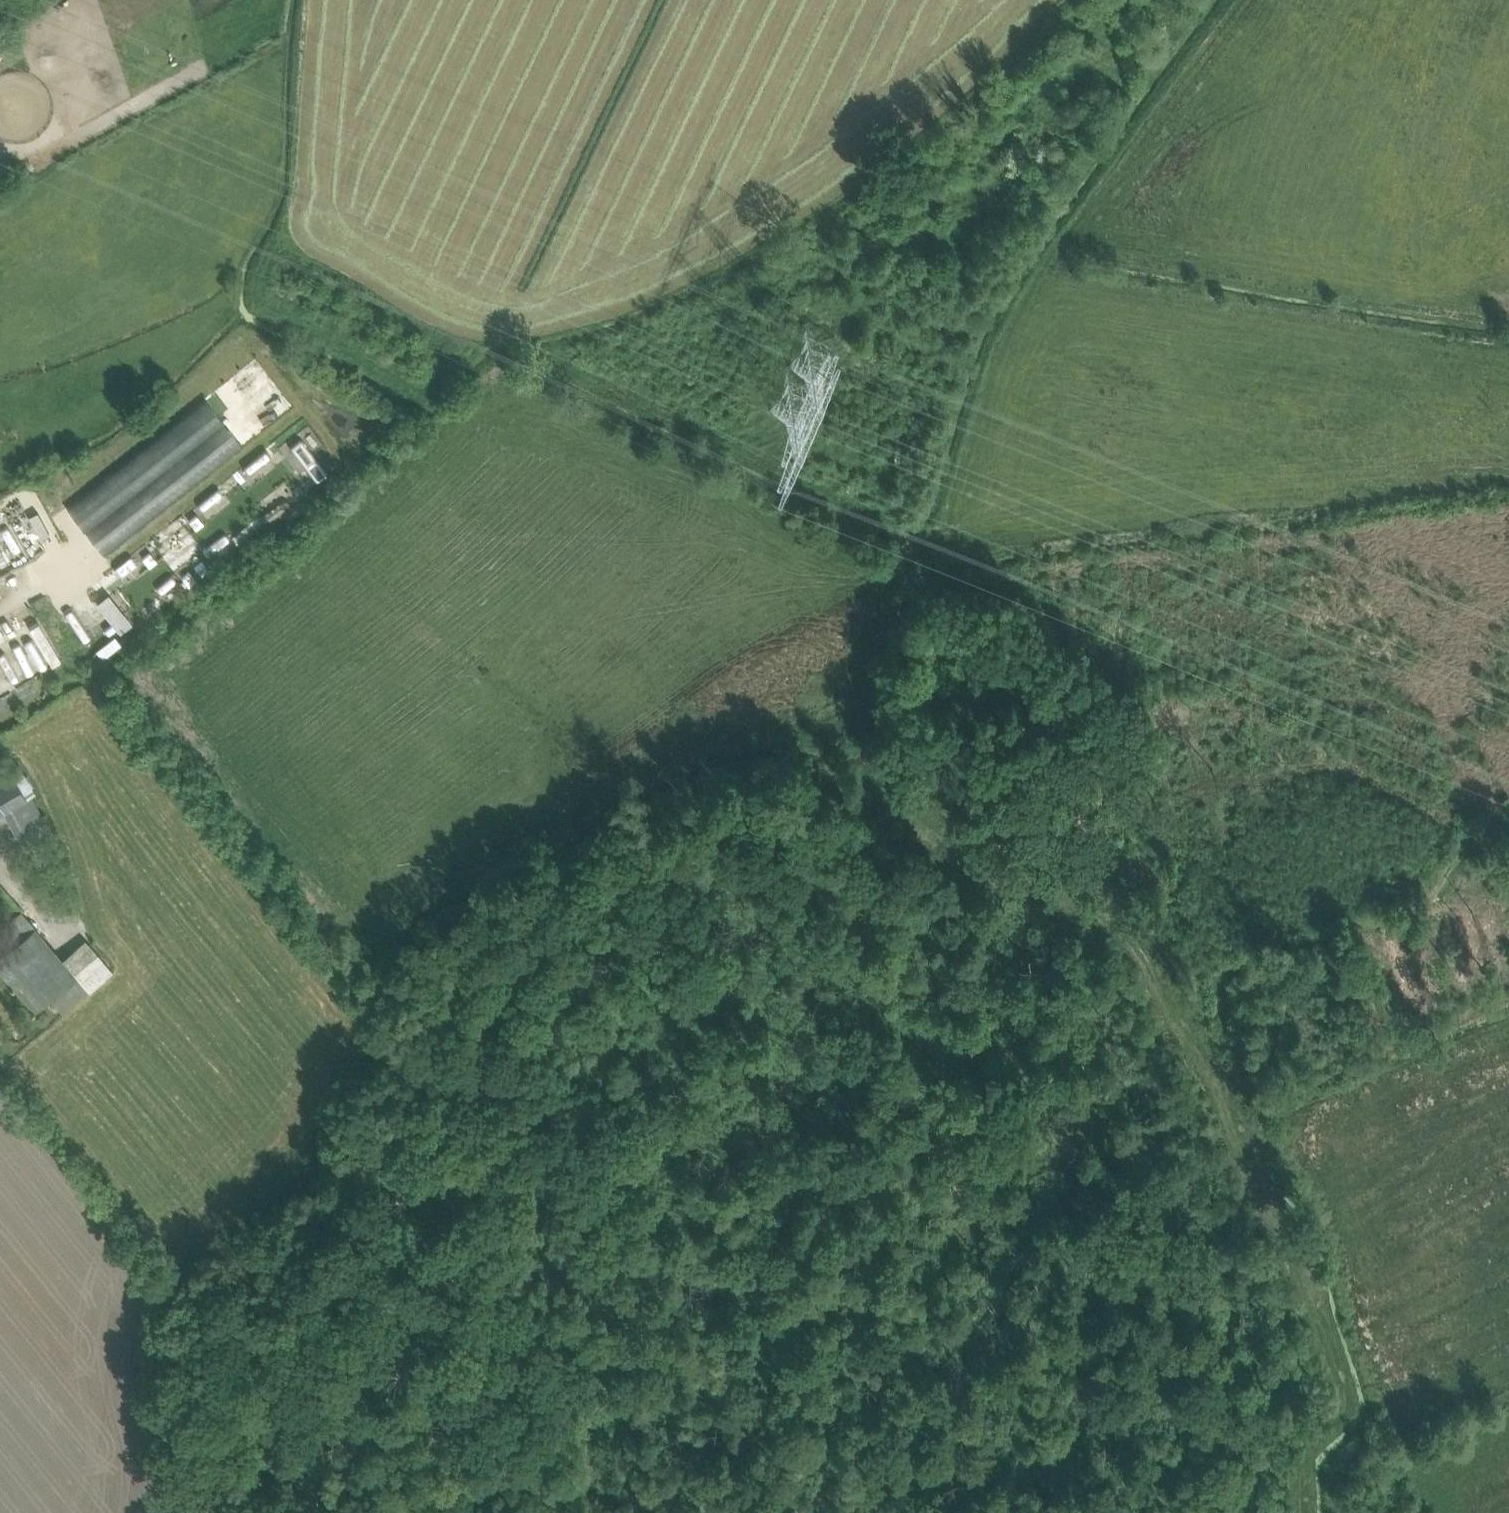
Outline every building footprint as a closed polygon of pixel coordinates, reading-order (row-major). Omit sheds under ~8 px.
[(258,360),(190,408),(202,425),(217,414),(236,441),(289,405),(258,360)] [(4,812),(24,848),(54,830),(32,794),(28,797),(8,763),(0,768),(0,814),(4,812)] [(64,1013),(114,971),(87,940),(64,958),(35,924),(0,955),(0,970),(35,1012),(51,998),(64,1013)]
